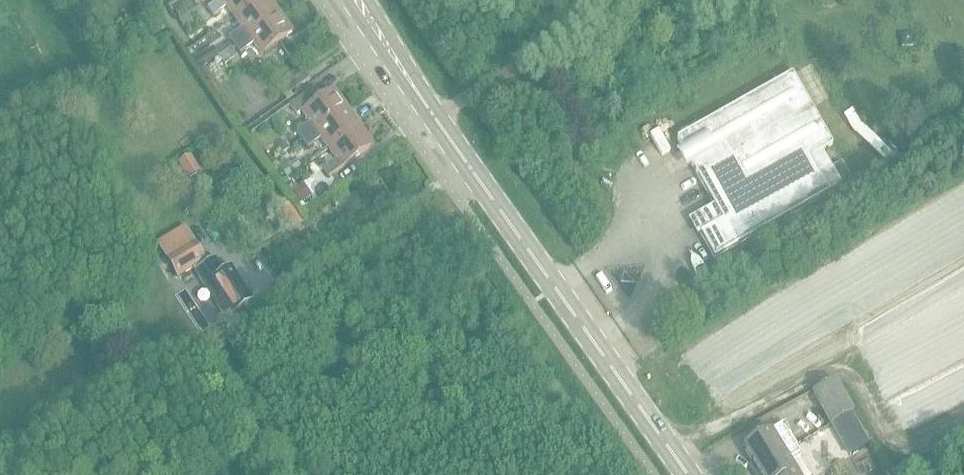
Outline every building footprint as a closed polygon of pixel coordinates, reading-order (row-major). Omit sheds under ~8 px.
[(258,0),(217,0),(207,8),(213,16),(226,7),(234,17),(258,0)] [(279,12),(270,0),(258,0),(234,17),(241,27),(228,37),(234,45),(279,12)] [(171,7),(184,26),(192,20),(179,1),(171,7)] [(279,12),(234,45),(240,53),(253,44),(261,55),(293,32),(279,12)] [(199,70),(219,56),(213,47),(192,61),(199,70)] [(219,56),(199,70),(218,56),(224,65),(236,56),(230,48),(219,56)] [(275,85),(283,96),(309,77),(301,67),(275,85)] [(700,233),(714,257),(829,192),(809,157),(832,145),(792,73),(677,138),(723,220),(700,233)] [(299,136),(344,104),(333,88),(322,96),(315,86),(289,105),(296,114),(301,111),(309,122),(295,131),(299,136)] [(327,147),(359,124),(344,104),(299,136),(307,148),(321,138),(327,147)] [(647,123),(659,145),(680,135),(668,112),(647,123)] [(359,124),(327,147),(335,159),(322,168),(328,177),(374,144),(359,124)] [(189,161),(200,159),(197,143),(186,145),(189,161)] [(301,166),(296,159),(281,169),(286,177),(301,166)] [(304,185),(294,192),(301,202),(311,195),(304,185)] [(215,260),(206,265),(204,262),(206,260),(192,239),(164,257),(178,278),(193,268),(205,286),(203,287),(225,319),(251,302),(230,270),(224,274),(215,260)] [(813,398),(830,428),(850,417),(833,387),(813,398)] [(789,460),(797,455),(782,431),(773,437),(770,433),(744,449),(760,474),(762,474),(788,459),(789,460)] [(789,460),(788,459),(762,474),(798,474),(789,460)]
